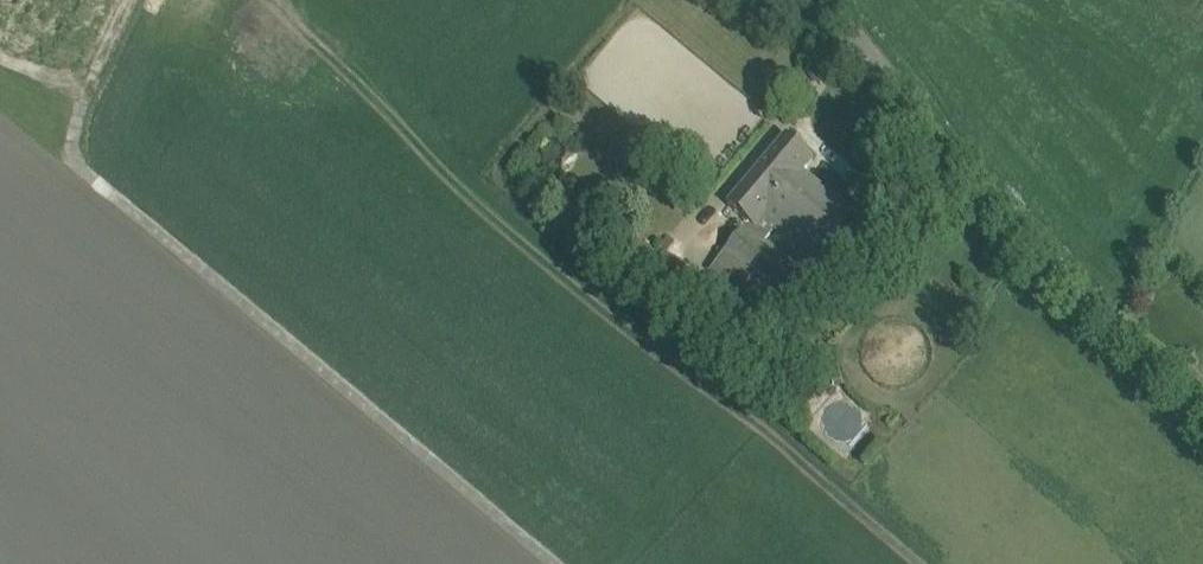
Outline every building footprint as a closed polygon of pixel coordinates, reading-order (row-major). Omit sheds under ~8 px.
[(744,230),(764,245),(774,231),(810,261),(851,211),(803,172),(813,160),(785,137),(728,206),(747,222),(742,228),(744,230)] [(722,260),(778,301),(800,272),(764,245),(744,230),(722,260)] [(640,285),(673,310),(697,279),(664,253),(640,285)]
